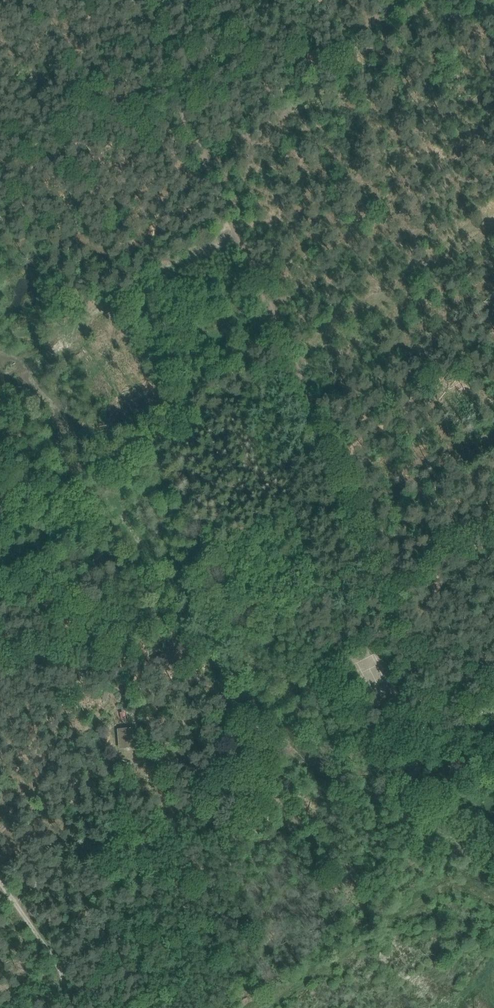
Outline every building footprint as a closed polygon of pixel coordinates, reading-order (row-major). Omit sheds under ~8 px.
[(315,56),(319,55),(319,53),(315,54),(315,53),(309,54),(309,64),(315,63),(318,62),(318,60),(315,60),(315,56)] [(41,528),(37,532),(41,536),(43,534),(47,539),(53,534),(48,529),(50,528),(47,524),(45,526),(45,525),(43,527),(42,526),(41,527),(41,528)] [(48,611),(53,619),(58,616),(54,608),(48,611)] [(355,636),(344,642),(348,649),(359,644),(355,636)] [(406,728),(396,732),(400,740),(409,735),(406,728)] [(118,730),(120,740),(132,738),(131,729),(118,730)] [(101,843),(104,848),(114,842),(111,837),(101,843)] [(143,845),(134,848),(136,854),(145,850),(143,845)] [(182,956),(189,964),(193,961),(186,953),(182,956)]
